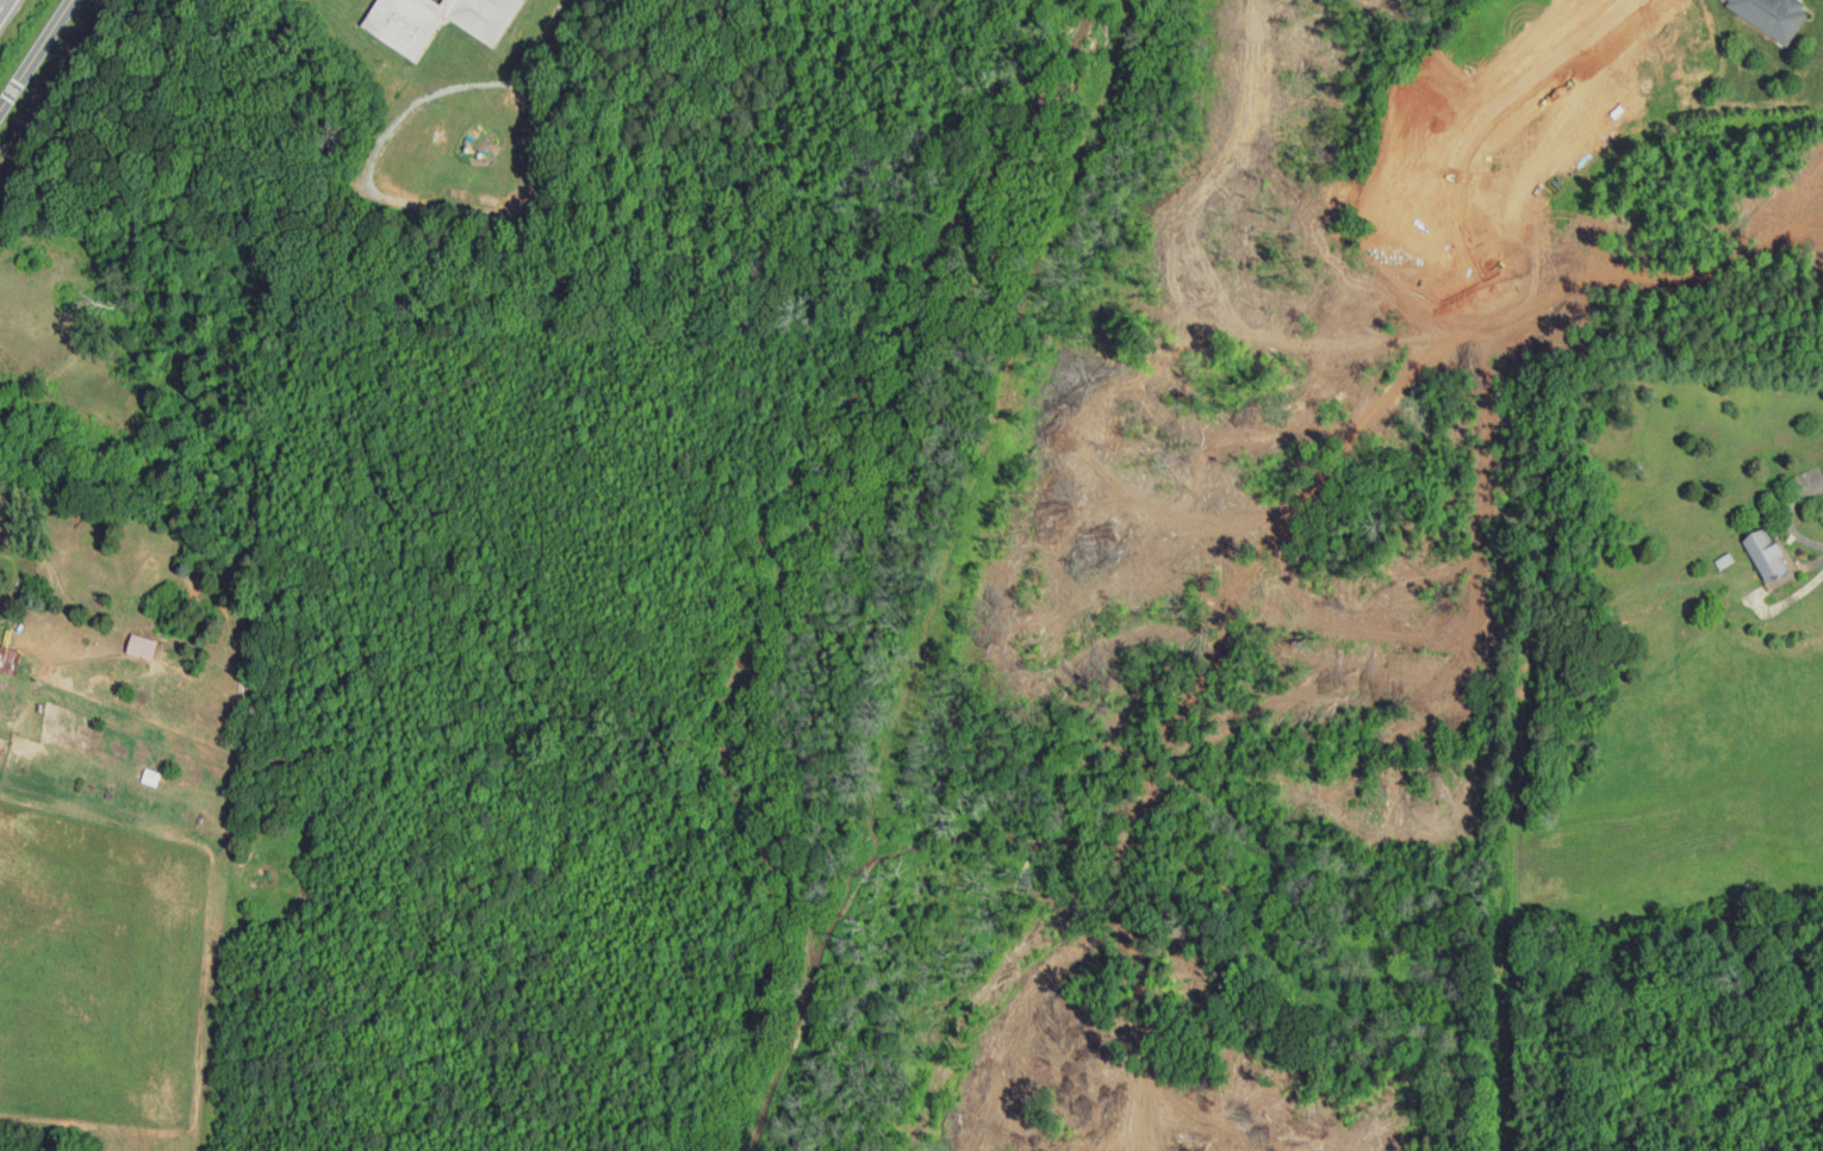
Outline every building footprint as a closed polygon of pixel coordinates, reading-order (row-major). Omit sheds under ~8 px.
[(363,25),(380,0),(525,0),(492,49),(444,18),(417,60),(363,25)] [(1729,1),(1727,0),(1800,0),(1805,4),(1800,11),(1808,15),(1786,48),(1725,6),(1729,1)] [(1743,542),(1766,583),(1788,570),(1766,529),(1743,542)] [(1731,562),(1726,553),(1714,560),(1720,569),(1731,562)] [(154,639),(130,632),(124,652),(149,659),(154,639)] [(15,676),(0,672),(0,647),(21,653),(15,676)]
